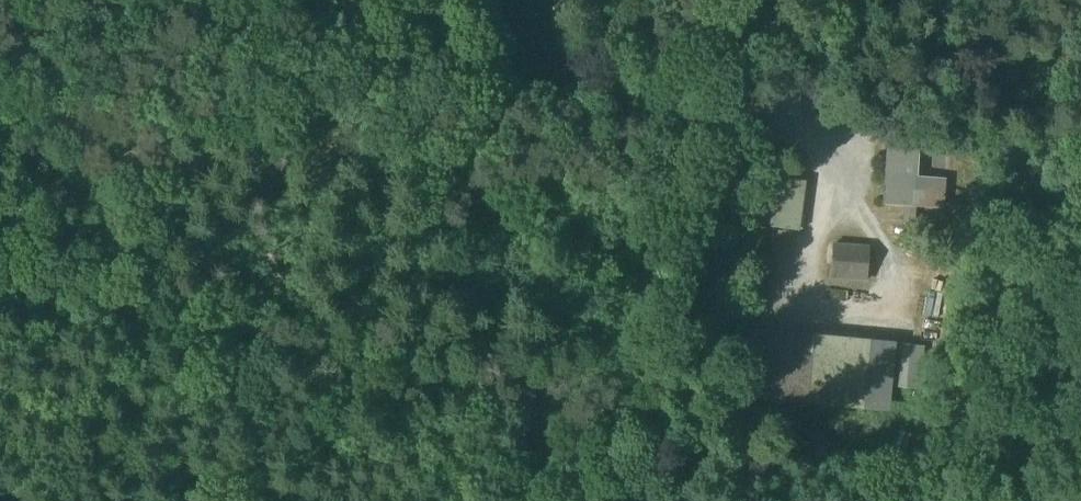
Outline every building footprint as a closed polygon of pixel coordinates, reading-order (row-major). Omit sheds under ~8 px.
[(918,149),(889,147),(885,203),(942,207),(944,179),(916,177),(918,149)] [(776,179),(761,177),(745,297),(767,300),(776,228),(771,227),(776,179)] [(806,180),(777,177),(776,179),(771,227),(776,228),(800,230),(806,180)] [(869,247),(833,244),(831,277),(867,280),(869,247)] [(846,301),(835,300),(835,305),(833,321),(858,322),(859,307),(845,306),(846,301)] [(916,321),(901,324),(914,352),(928,344),(916,321)] [(802,336),(750,331),(744,394),(796,399),(802,336)] [(832,338),(806,336),(801,377),(827,380),(832,338)] [(861,341),(850,340),(845,393),(856,394),(861,341)]
